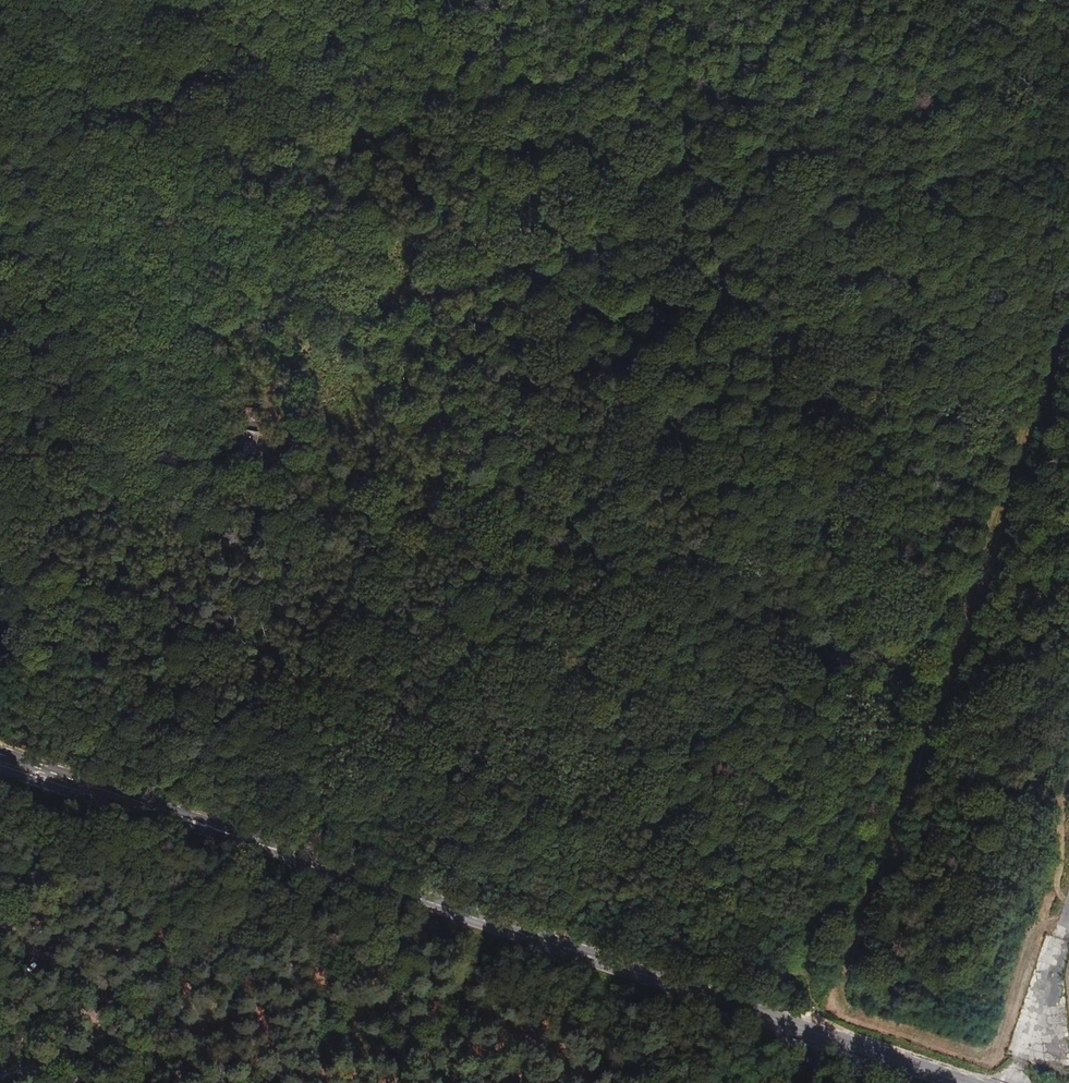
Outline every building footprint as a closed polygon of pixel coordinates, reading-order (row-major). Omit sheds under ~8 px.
[(258,446),(259,429),(246,428),(244,445),(258,446)]
